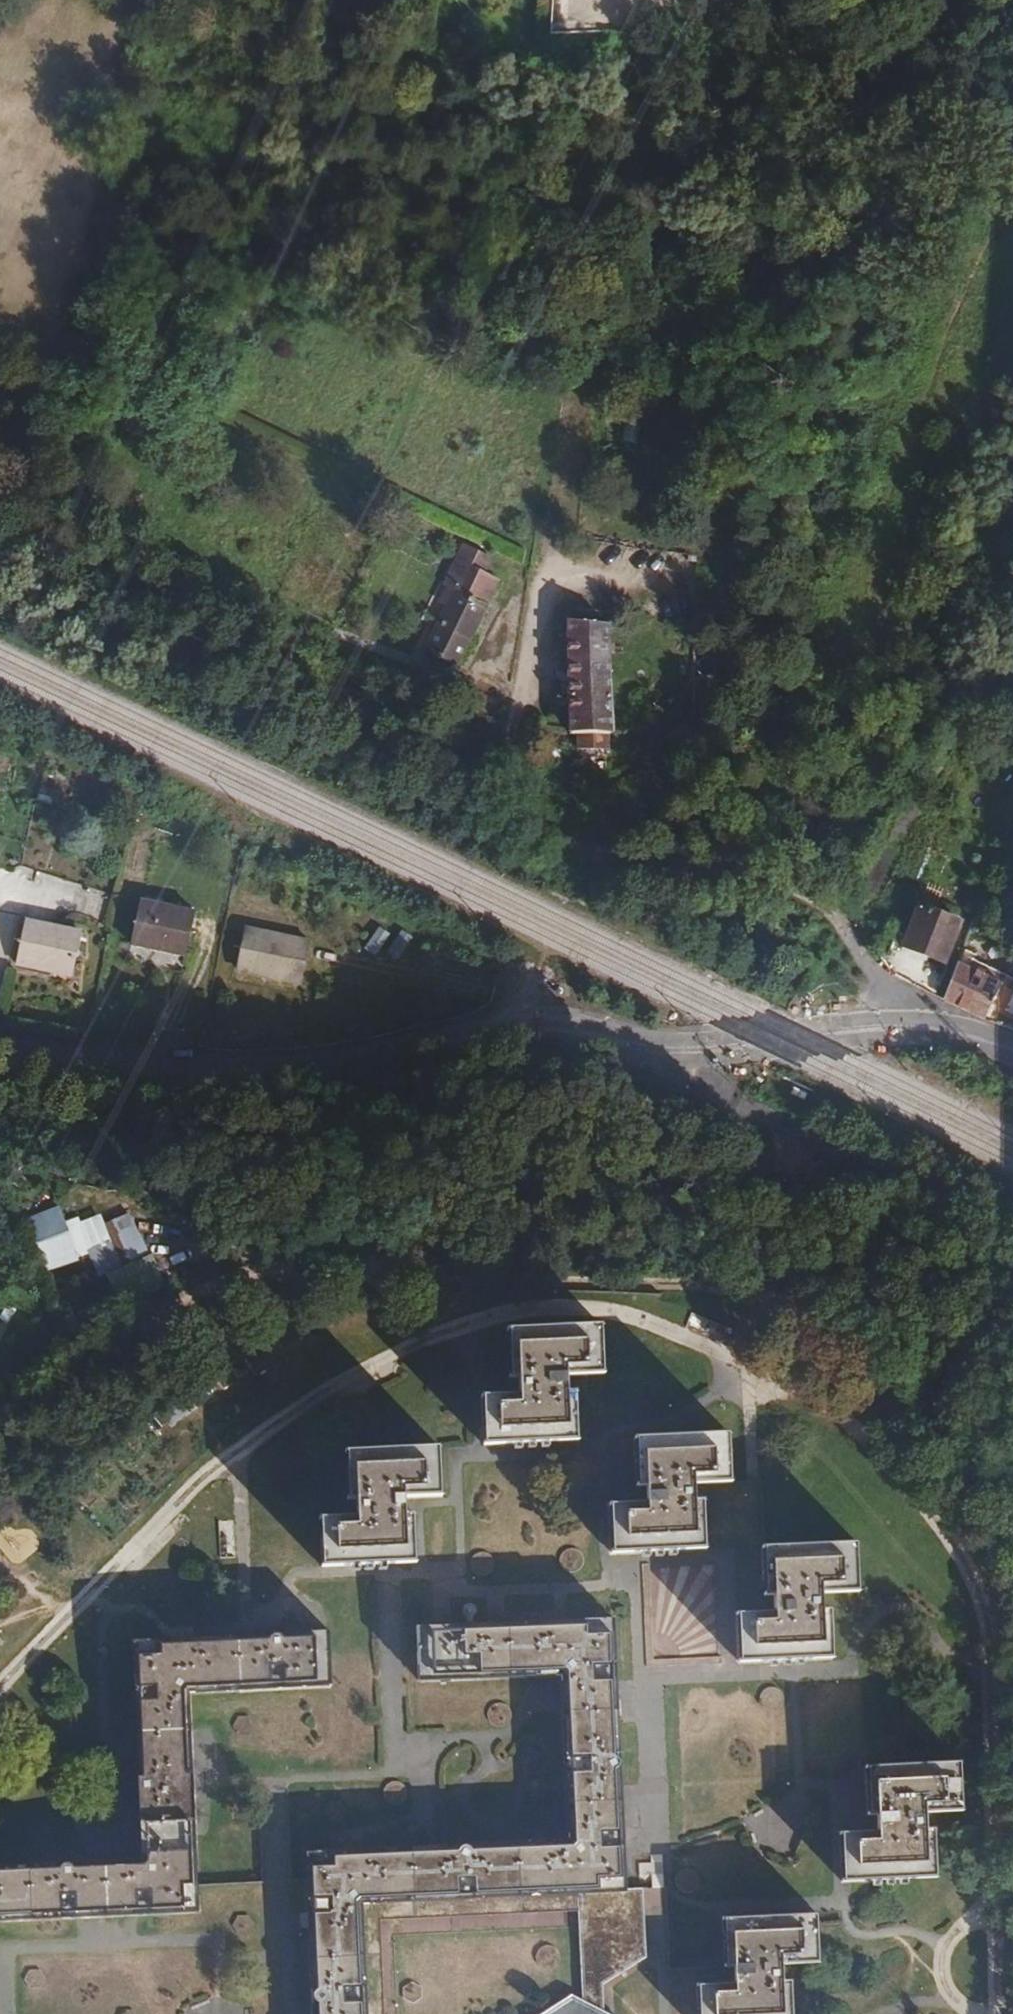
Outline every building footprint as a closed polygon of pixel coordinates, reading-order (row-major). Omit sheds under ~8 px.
[(492,558),(465,544),(446,584),(452,587),(422,647),(458,666),(494,597),(490,595),(498,580),(484,573),(492,558)] [(611,625),(571,622),(566,662),(569,730),(578,732),(578,738),(578,746),(606,745),(605,736),(609,736),(610,732),(610,729),(613,728),(613,684),(609,684),(611,625)] [(191,907),(138,894),(123,954),(176,967),(191,907)] [(958,922),(917,904),(900,941),(942,959),(958,922)] [(306,937),(242,919),(231,958),(246,962),(244,967),(294,981),(306,937)] [(78,933),(21,920),(12,960),(68,974),(78,933)] [(940,997),(957,1006),(977,1016),(1012,1031),(1012,975),(973,956),(976,952),(973,950),(977,945),(970,940),(940,997)] [(997,1075),(988,1071),(984,1080),(993,1085),(997,1075)] [(78,1235),(94,1275),(146,1255),(130,1214),(78,1235)] [(565,1376),(606,1375),(604,1324),(510,1328),(511,1378),(521,1378),(521,1395),(485,1396),(486,1417),(486,1445),(579,1441),(577,1393),(566,1393),(565,1376)] [(693,1485),(732,1484),(730,1434),(637,1438),(639,1487),(649,1486),(650,1503),(611,1505),(613,1553),(706,1549),(704,1501),(693,1501),(693,1485)] [(442,1496),(441,1447),(348,1450),(350,1499),(359,1499),(360,1517),(324,1518),(326,1567),(418,1563),(416,1514),(406,1514),(405,1497),(442,1496)] [(714,1544),(762,1544),(762,1522),(741,1523),(741,1520),(714,1520),(714,1544)] [(822,1594),(859,1592),(857,1544),(763,1548),(765,1597),(775,1596),(776,1613),(740,1613),(742,1662),(833,1658),(831,1610),(823,1610),(822,1594)] [(418,1628),(420,1683),(562,1677),(569,1840),(313,1851),(320,2013),(374,2013),(369,1904),(627,1892),(615,1619),(418,1628)] [(331,1688),(329,1633),(133,1643),(142,1861),(30,1866),(32,1921),(199,1914),(190,1694),(331,1688)] [(845,1883),(870,1882),(938,1880),(936,1829),(926,1829),(926,1814),(962,1813),(960,1762),(867,1765),(869,1816),(879,1816),(878,1833),(843,1834),(845,1883)] [(30,1866),(0,1868),(0,1923),(32,1921),(30,1866)] [(640,1909),(602,1910),(604,1968),(616,1974),(642,1957),(640,1909)] [(792,1982),(782,1982),(781,1966),(820,1964),(818,1915),(725,1918),(727,1967),(735,1967),(736,1985),(699,1985),(699,2013),(793,2013),(792,1982)] [(553,2013),(604,2013),(604,2010),(592,2010),(575,2000),(553,2013)]
